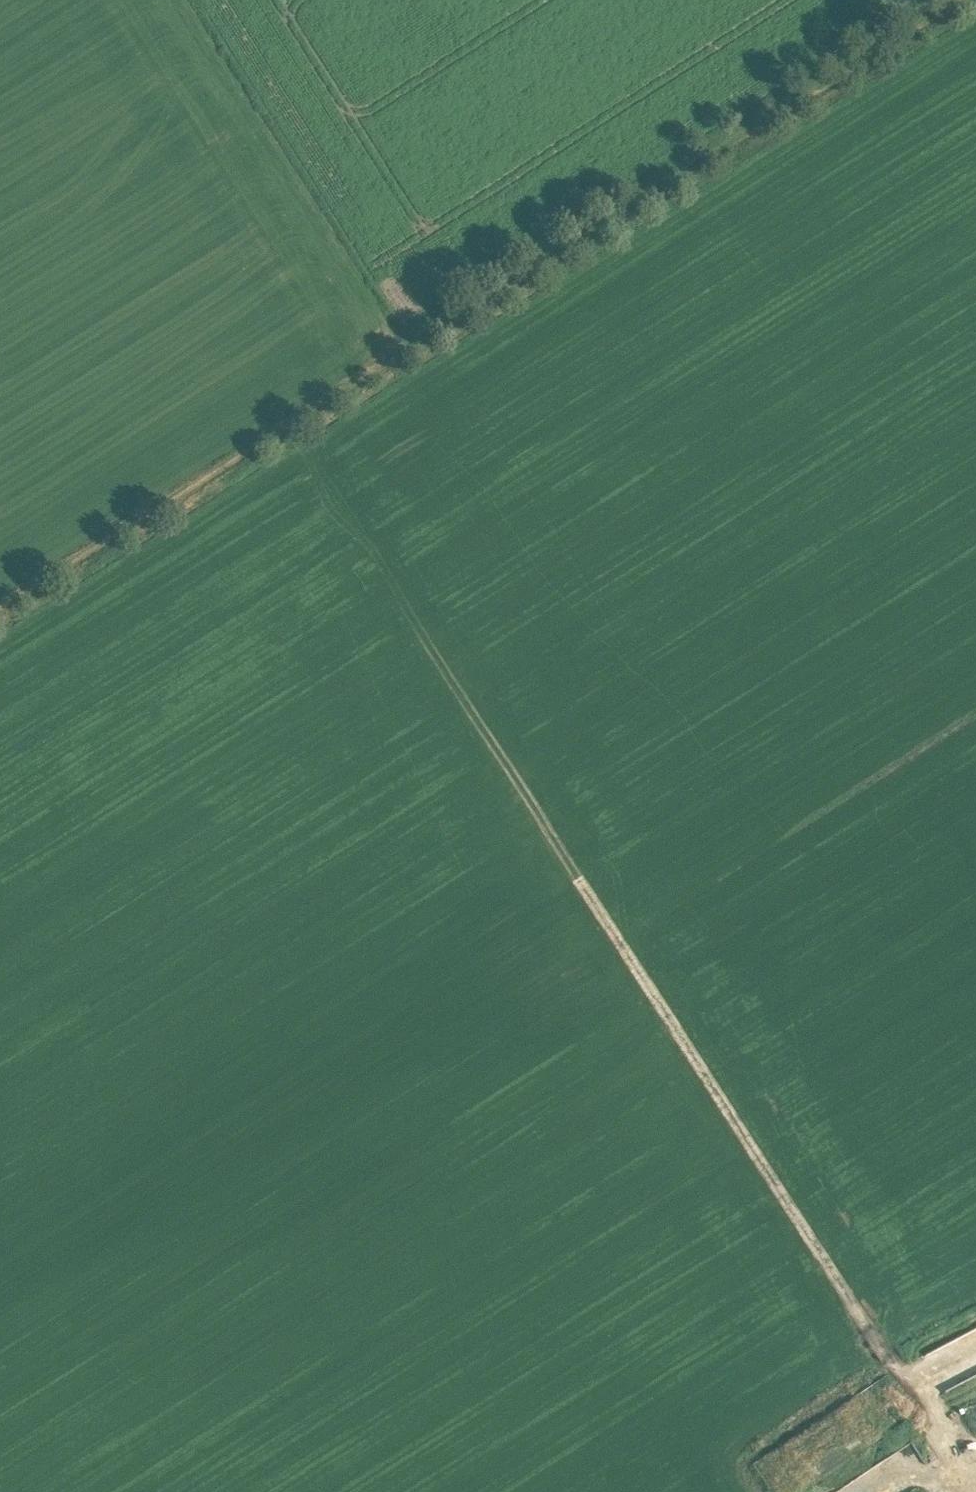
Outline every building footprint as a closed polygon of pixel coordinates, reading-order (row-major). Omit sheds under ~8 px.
[(975,1391),(975,1349),(952,1360),(945,1344),(925,1353),(932,1369),(933,1369),(948,1403),(975,1391)] [(911,1442),(871,1464),(883,1486),(923,1463),(911,1442)]
